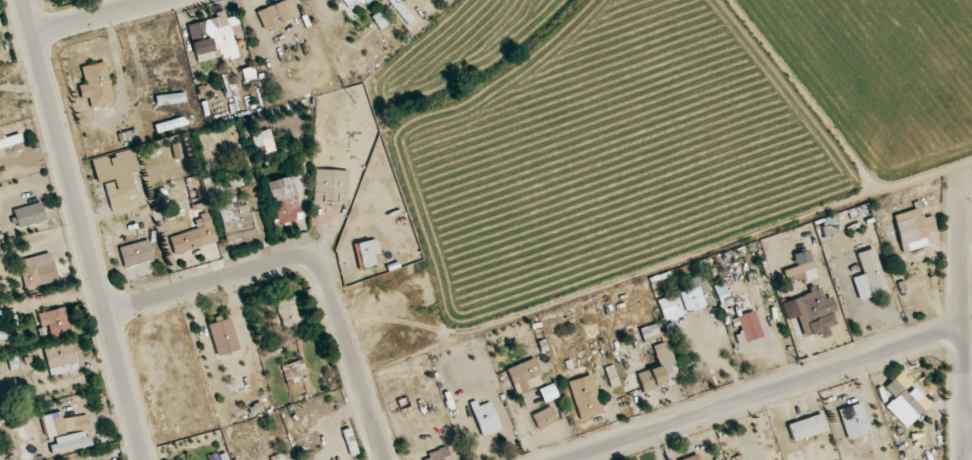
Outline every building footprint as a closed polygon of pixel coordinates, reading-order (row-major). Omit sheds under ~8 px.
[(292,0),(285,0),(257,13),(266,32),(300,17),(292,0)] [(352,14),(369,0),(340,0),(352,14)] [(187,25),(197,64),(219,58),(220,61),(240,56),(236,40),(244,38),(240,21),(230,23),(226,11),(215,13),(216,18),(187,25)] [(93,108),(115,104),(106,62),(83,66),(86,79),(78,81),(82,100),(91,99),(93,108)] [(158,133),(194,122),(192,115),(156,126),(158,133)] [(119,135),(122,146),(139,140),(135,129),(119,135)] [(20,134),(3,139),(0,131),(0,149),(23,142),(20,134)] [(255,154),(274,152),(272,131),(253,133),(255,154)] [(313,204),(347,205),(348,171),(314,170),(313,204)] [(267,182),(278,227),(303,220),(292,176),(267,182)] [(136,201),(132,181),(110,187),(115,206),(136,201)] [(19,229),(46,221),(41,203),(14,210),(19,229)] [(220,208),(225,243),(256,238),(250,203),(220,208)] [(901,253),(927,245),(924,234),(936,231),(932,215),(921,219),(918,208),(891,216),(901,253)] [(169,237),(174,255),(218,243),(210,213),(197,217),(200,229),(169,237)] [(119,247),(124,268),(153,261),(148,240),(119,247)] [(358,268),(377,269),(379,243),(360,241),(358,268)] [(856,253),(862,275),(852,277),(858,301),(887,294),(875,248),(856,253)] [(744,257),(759,301),(768,298),(753,254),(744,257)] [(58,281),(53,260),(19,270),(25,290),(58,281)] [(664,320),(712,306),(702,275),(688,280),(691,290),(658,300),(664,320)] [(720,302),(729,299),(725,283),(715,286),(720,302)] [(276,303),(284,329),(301,323),(293,297),(276,303)] [(761,339),(751,300),(741,303),(743,313),(737,314),(744,343),(761,339)] [(616,332),(650,320),(644,304),(610,317),(616,332)] [(49,329),(53,339),(72,331),(62,307),(37,317),(43,331),(49,329)] [(240,350),(230,318),(208,324),(217,357),(240,350)] [(640,330),(644,341),(659,336),(655,324),(640,330)] [(43,350),(51,377),(84,368),(77,340),(43,350)] [(642,390),(678,382),(668,342),(653,346),(658,368),(638,373),(642,390)] [(470,360),(477,378),(486,375),(480,357),(470,360)] [(516,395),(544,384),(534,359),(507,370),(516,395)] [(309,379),(303,360),(281,367),(287,386),(309,379)] [(569,381),(578,420),(603,414),(593,375),(569,381)] [(885,406),(905,428),(924,411),(916,402),(922,396),(914,388),(908,393),(894,378),(884,387),(894,398),(885,406)] [(539,390),(544,403),(559,397),(553,384),(539,390)] [(495,434),(495,403),(475,403),(475,434),(495,434)] [(838,410),(848,440),(871,433),(861,403),(838,410)] [(558,421),(551,407),(532,415),(539,430),(558,421)] [(46,438),(90,428),(86,415),(64,420),(62,412),(41,417),(46,438)] [(827,432),(822,414),(788,424),(793,442),(827,432)]
